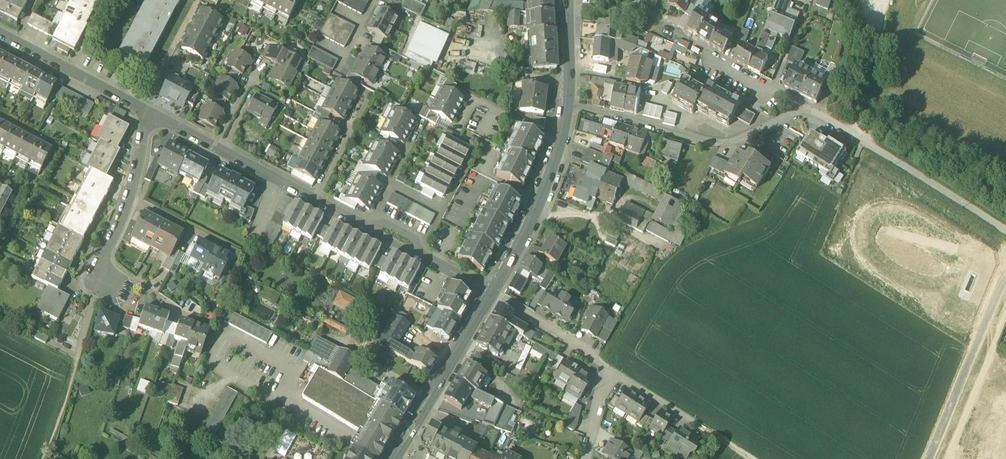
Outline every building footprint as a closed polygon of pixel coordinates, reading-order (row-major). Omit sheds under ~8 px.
[(20,0),(0,0),(0,1),(0,2),(22,13),(27,4),(20,0)] [(72,5),(91,15),(97,4),(89,0),(74,0),(72,5)] [(119,60),(142,72),(180,0),(150,0),(119,60)] [(264,6),(277,12),(283,0),(267,0),(264,6)] [(297,0),(283,0),(277,12),(289,19),(298,1),(297,0)] [(347,7),(351,10),(357,0),(351,0),(347,7)] [(351,10),(356,13),(362,2),(357,0),(351,10)] [(412,0),(384,0),(403,9),(420,17),(426,7),(412,0)] [(490,2),(491,0),(474,0),(468,11),(508,13),(508,3),(490,2)] [(528,4),(529,13),(552,12),(552,0),(528,0),(528,4)] [(668,4),(684,14),(690,5),(694,7),(699,0),(671,0),(668,4)] [(700,10),(699,10),(694,19),(688,30),(699,37),(709,20),(710,20),(712,16),(715,9),(709,5),(711,2),(706,0),(700,10)] [(694,7),(699,10),(700,10),(706,0),(699,0),(694,7)] [(772,13),(784,18),(792,0),(777,0),(772,13)] [(816,5),(828,10),(831,0),(818,0),(816,5)] [(0,2),(0,14),(14,21),(17,23),(22,13),(0,2)] [(362,2),(356,13),(362,15),(367,5),(362,2)] [(61,14),(63,15),(65,16),(85,27),(91,15),(72,5),(69,4),(67,3),(61,14)] [(528,4),(508,3),(508,13),(510,13),(526,13),(529,13),(528,4)] [(403,9),(392,4),(387,13),(398,18),(403,9)] [(694,7),(690,5),(684,14),(689,16),(694,7)] [(694,7),(689,16),(694,19),(699,10),(694,7)] [(387,13),(378,8),(373,19),(393,30),(398,19),(398,18),(387,13)] [(797,21),(801,12),(791,8),(787,17),(797,21)] [(223,21),(202,9),(199,14),(200,16),(198,20),(218,31),(223,21)] [(529,13),(526,13),(527,28),(527,32),(530,32),(554,30),(553,11),(552,12),(529,13)] [(626,12),(618,12),(617,22),(624,23),(626,12)] [(526,13),(510,13),(509,28),(527,28),(526,13)] [(784,18),(772,13),(765,29),(772,32),(789,39),(796,23),(784,18)] [(0,14),(0,21),(11,27),(14,21),(0,14)] [(335,17),(330,14),(325,25),(330,27),(335,17)] [(38,18),(32,15),(27,25),(33,28),(38,18)] [(85,27),(65,16),(58,28),(59,28),(53,39),(53,40),(72,50),(85,27)] [(709,20),(699,37),(698,38),(710,45),(711,45),(719,31),(720,31),(722,27),(713,22),(715,18),(712,16),(710,20),(709,20)] [(335,17),(330,27),(335,30),(340,20),(335,17)] [(38,18),(33,28),(38,31),(44,20),(38,18)] [(393,30),(373,19),(367,30),(387,40),(393,30)] [(44,20),(38,31),(43,34),(49,23),(44,20)] [(218,31),(198,20),(196,24),(194,25),(191,29),(213,40),(218,31)] [(340,20),(335,30),(340,33),(345,22),(340,20)] [(606,21),(598,21),(596,39),(597,39),(607,40),(607,33),(607,29),(605,29),(606,21)] [(617,22),(606,21),(605,29),(607,29),(607,33),(623,33),(623,30),(624,23),(617,22)] [(345,22),(340,33),(345,35),(350,25),(345,22)] [(49,23),(43,34),(48,36),(54,26),(49,23)] [(241,24),(238,33),(246,36),(250,28),(241,24)] [(330,27),(325,25),(319,35),(325,38),(330,27)] [(355,28),(350,25),(345,35),(350,38),(355,28)] [(421,25),(408,52),(430,63),(443,35),(421,25)] [(54,26),(48,36),(53,39),(59,28),(58,28),(54,26)] [(330,27),(325,38),(329,40),(335,30),(330,27)] [(213,40),(191,29),(189,34),(190,36),(188,40),(208,50),(213,40)] [(749,31),(743,29),(739,39),(745,42),(749,31)] [(335,30),(329,40),(334,43),(340,33),(335,30)] [(554,30),(530,32),(533,70),(557,68),(554,30)] [(720,31),(719,31),(711,45),(710,45),(710,46),(724,54),(733,39),(720,31)] [(340,33),(334,43),(339,45),(345,35),(340,33)] [(623,33),(607,33),(607,40),(610,40),(622,42),(622,41),(623,35),(623,33)] [(649,33),(644,44),(647,44),(648,42),(651,43),(654,36),(649,33)] [(755,52),(748,69),(760,75),(768,59),(762,56),(764,52),(769,55),(776,40),(770,37),(763,34),(755,52)] [(345,35),(339,45),(344,48),(350,38),(345,35)] [(638,41),(628,37),(626,43),(636,47),(638,41)] [(607,40),(597,39),(596,59),(604,60),(609,60),(610,40),(607,40)] [(208,50),(188,40),(186,44),(183,44),(181,49),(203,60),(208,50)] [(622,42),(610,40),(609,60),(621,61),(622,47),(622,42)] [(689,44),(679,40),(677,45),(685,49),(687,50),(689,44)] [(626,43),(622,41),(622,42),(622,47),(624,48),(634,52),(636,47),(626,43)] [(644,44),(638,41),(636,47),(643,50),(645,50),(648,45),(647,44),(644,44)] [(92,47),(88,44),(84,51),(89,53),(92,47)] [(677,45),(674,44),(672,50),(683,54),(685,49),(677,45)] [(69,50),(59,45),(56,50),(66,55),(69,50)] [(755,52),(743,45),(734,60),(748,69),(755,52)] [(277,52),(267,47),(261,57),(272,63),(277,52)] [(285,53),(283,57),(291,61),(293,57),(295,58),(298,52),(288,47),(285,53)] [(318,50),(313,47),(307,58),(313,61),(318,50)] [(643,50),(636,47),(634,52),(633,58),(640,60),(643,50)] [(804,53),(793,47),(788,59),(797,64),(798,64),(799,64),(804,53)] [(396,54),(383,48),(379,55),(386,59),(386,60),(392,63),(396,54)] [(379,55),(367,49),(361,60),(360,61),(380,71),(386,60),(386,59),(379,55)] [(285,53),(278,50),(277,52),(272,63),(271,64),(275,66),(273,70),(285,76),(288,70),(295,73),(296,74),(301,62),(295,58),(293,57),(291,61),(283,57),(285,53)] [(323,53),(318,50),(313,61),(317,63),(323,53)] [(251,58),(235,51),(230,61),(233,62),(230,68),(240,74),(242,75),(251,58)] [(673,57),(661,52),(659,56),(671,61),(673,57)] [(328,55),(323,53),(317,63),(322,66),(328,55)] [(328,55),(322,66),(327,68),(333,58),(328,55)] [(7,58),(0,71),(0,78),(10,83),(19,64),(7,58)] [(338,61),(333,58),(327,68),(332,71),(338,61)] [(633,58),(632,58),(626,80),(641,84),(647,83),(648,80),(655,82),(658,70),(651,69),(653,63),(640,60),(633,58)] [(380,71),(360,61),(361,60),(359,60),(352,74),(351,74),(360,78),(373,85),(380,71)] [(464,72),(475,75),(478,64),(467,61),(464,72)] [(32,71),(19,64),(10,83),(22,89),(32,71)] [(836,67),(831,64),(827,72),(824,78),(828,79),(833,82),(836,67)] [(594,65),(593,71),(606,74),(607,68),(594,65)] [(811,74),(795,66),(785,87),(801,95),(811,74)] [(240,74),(230,68),(227,74),(237,80),(240,74)] [(817,73),(813,71),(811,74),(801,95),(817,104),(823,91),(822,91),(827,82),(828,79),(824,78),(827,72),(819,68),(817,73)] [(285,76),(273,70),(268,79),(288,90),(297,74),(295,73),(288,70),(285,76)] [(32,71),(22,89),(34,96),(44,77),(32,71)] [(201,72),(193,89),(192,92),(199,95),(209,76),(201,72)] [(360,78),(351,74),(352,74),(349,72),(346,78),(357,84),(360,78)] [(193,89),(177,80),(178,77),(174,75),(173,78),(170,77),(160,96),(183,108),(186,103),(192,92),(193,89)] [(605,79),(590,76),(589,83),(593,83),(604,86),(605,84),(604,84),(605,79)] [(57,84),(44,77),(34,96),(47,103),(51,95),(57,85),(57,84)] [(236,86),(221,78),(216,88),(219,89),(216,95),(228,102),(236,86)] [(706,91),(685,79),(673,102),(679,106),(680,104),(695,112),(696,108),(697,106),(706,91)] [(359,91),(338,80),(333,90),(354,101),(359,91)] [(456,85),(446,80),(442,88),(452,94),(452,93),(456,85)] [(662,92),(667,95),(673,85),(668,82),(662,92)] [(604,86),(593,83),(588,103),(599,106),(601,100),(604,86)] [(57,85),(51,95),(57,98),(62,88),(57,85)] [(543,114),(546,90),(531,88),(532,86),(522,85),(519,111),(543,114)] [(616,86),(615,85),(615,87),(611,109),(624,112),(628,88),(616,86)] [(741,103),(709,86),(706,91),(697,106),(709,113),(708,115),(717,119),(718,118),(730,124),(734,117),(740,107),(741,103)] [(94,105),(62,88),(57,98),(56,98),(88,115),(94,105)] [(452,94),(442,88),(436,100),(458,111),(464,100),(458,97),(458,96),(452,93),(452,94)] [(640,90),(628,88),(624,112),(636,114),(640,90)] [(354,101),(333,90),(327,100),(349,111),(354,101)] [(192,92),(186,103),(193,107),(199,95),(192,92)] [(278,106),(256,95),(247,112),(261,119),(262,117),(269,122),(278,106)] [(349,111),(327,100),(322,109),(322,110),(331,114),(343,121),(349,111)] [(458,111),(436,100),(430,111),(440,117),(445,120),(446,120),(452,123),(458,111)] [(223,112),(207,104),(202,114),(205,116),(202,122),(214,128),(223,112)] [(651,105),(646,104),(643,116),(648,117),(651,105)] [(657,107),(651,105),(648,117),(654,119),(657,107)] [(331,114),(322,110),(322,109),(318,107),(315,113),(321,116),(328,119),(331,114)] [(663,108),(657,107),(654,119),(660,120),(663,108)] [(756,116),(740,107),(734,117),(750,126),(756,116)] [(126,113),(116,108),(113,113),(123,119),(126,113)] [(394,110),(393,110),(387,121),(411,133),(414,127),(413,126),(415,121),(399,113),(394,110)] [(440,117),(430,111),(425,120),(436,125),(440,117)] [(676,121),(677,115),(666,112),(665,118),(676,121)] [(123,119),(113,113),(110,119),(120,125),(123,119)] [(321,116),(315,113),(314,116),(310,123),(317,126),(319,122),(318,122),(321,116)] [(328,119),(321,116),(318,122),(319,122),(328,126),(330,121),(328,119)] [(110,119),(107,118),(102,129),(122,139),(127,129),(120,125),(110,119)] [(674,127),(676,121),(665,118),(663,124),(674,127)] [(547,120),(535,119),(533,124),(544,129),(547,120)] [(411,133),(387,121),(382,132),(404,144),(406,139),(407,140),(411,133)] [(328,126),(319,122),(317,126),(314,132),(335,143),(340,133),(328,126)] [(592,123),(587,122),(586,124),(581,123),(579,130),(589,134),(592,123)] [(602,126),(592,123),(589,134),(600,136),(602,128),(603,126),(602,126)] [(633,128),(618,123),(616,128),(614,133),(629,138),(633,128)] [(616,128),(603,124),(602,126),(603,126),(602,128),(614,133),(616,128)] [(0,128),(0,148),(4,150),(14,131),(2,125),(0,128)] [(543,139),(520,128),(517,134),(515,133),(509,144),(511,145),(508,152),(509,153),(510,152),(532,164),(532,163),(538,152),(540,148),(539,146),(543,139)] [(633,128),(629,138),(625,150),(640,155),(648,133),(633,128)] [(122,139),(102,129),(96,140),(99,141),(116,150),(122,139)] [(14,131),(4,150),(16,157),(26,138),(14,131)] [(335,143),(314,132),(309,141),(330,152),(335,143)] [(629,138),(614,133),(610,145),(625,150),(629,138)] [(822,139),(811,133),(807,139),(802,146),(797,155),(809,163),(819,169),(822,171),(820,175),(833,183),(839,173),(835,170),(840,161),(846,151),(834,143),(830,140),(828,143),(822,139)] [(39,144),(26,138),(16,157),(29,163),(39,144)] [(470,150),(447,138),(442,148),(464,159),(470,150)] [(683,144),(663,139),(658,157),(658,160),(660,161),(661,158),(678,163),(683,144)] [(116,150),(99,141),(92,155),(111,164),(112,165),(116,158),(114,157),(117,151),(116,150)] [(330,152),(309,141),(304,151),(325,162),(330,152)] [(398,154),(376,143),(370,154),(394,166),(397,160),(396,159),(398,154)] [(51,151),(39,144),(29,163),(41,170),(51,151)] [(188,154),(169,144),(160,160),(158,166),(177,176),(178,173),(188,154)] [(603,149),(591,144),(588,150),(600,155),(603,149)] [(612,150),(605,147),(601,155),(608,158),(610,155),(612,150)] [(464,159),(442,148),(437,157),(437,158),(458,168),(458,169),(459,169),(464,159)] [(600,155),(588,150),(583,163),(590,167),(591,166),(607,173),(612,160),(608,158),(601,155),(600,155)] [(325,162),(304,151),(299,160),(320,172),(325,162)] [(532,164),(510,152),(509,153),(506,159),(504,158),(499,169),(501,170),(498,176),(521,188),(529,173),(529,172),(533,164),(532,163),(532,164)] [(771,167),(750,154),(747,159),(739,153),(729,169),(725,175),(740,185),(743,180),(757,189),(771,167)] [(208,165),(188,154),(178,173),(197,183),(198,184),(202,176),(208,165)] [(394,166),(370,154),(364,165),(378,173),(386,177),(389,172),(390,173),(394,166)] [(111,164),(92,155),(85,168),(92,172),(105,178),(109,172),(107,171),(111,164)] [(458,168),(437,158),(437,157),(436,156),(431,167),(453,178),(458,169),(458,168)] [(621,161),(614,157),(612,160),(612,162),(619,165),(621,161)] [(730,164),(714,157),(709,168),(725,175),(729,169),(727,168),(730,164)] [(160,160),(155,158),(145,179),(151,182),(155,172),(158,166),(160,160)] [(656,164),(642,158),(641,161),(643,162),(642,165),(653,170),(656,164)] [(320,172),(299,160),(294,170),(314,181),(315,181),(320,172)] [(378,173),(364,165),(359,162),(356,168),(376,178),(378,173)] [(607,173),(591,166),(590,167),(587,174),(589,175),(586,182),(601,188),(608,173),(607,173)] [(453,178),(431,167),(426,176),(448,188),(453,178)] [(376,178),(356,168),(353,173),(358,176),(359,176),(373,183),(376,178)] [(219,170),(210,188),(207,193),(241,210),(242,211),(245,206),(254,189),(219,170)] [(314,181),(294,170),(291,176),(311,186),(314,181)] [(92,172),(88,180),(87,180),(82,189),(83,190),(73,209),(70,207),(64,218),(59,228),(83,241),(113,183),(105,178),(92,172)] [(601,188),(597,198),(613,205),(615,199),(613,198),(618,187),(614,186),(618,177),(608,173),(601,188)] [(668,193),(626,173),(624,179),(623,179),(622,183),(663,203),(668,193)] [(660,179),(650,174),(647,180),(657,185),(660,179)] [(202,176),(198,184),(197,183),(193,193),(198,196),(204,185),(207,179),(202,176)] [(373,183),(359,176),(358,176),(353,187),(376,199),(380,193),(378,192),(381,187),(373,183)] [(448,188),(426,176),(420,186),(424,188),(435,194),(442,198),(448,188)] [(623,179),(618,177),(614,186),(618,187),(620,188),(622,183),(623,179)] [(601,188),(586,182),(584,185),(592,188),(588,197),(596,200),(597,198),(601,188)] [(584,185),(582,184),(579,193),(576,191),(573,199),(585,205),(588,197),(592,188),(584,185)] [(210,188),(204,185),(198,196),(204,198),(207,193),(210,188)] [(376,199),(353,187),(347,198),(357,204),(369,210),(371,205),(373,206),(376,199)] [(435,194),(424,188),(421,193),(432,199),(435,194)] [(521,202),(497,190),(494,197),(492,196),(486,206),(488,207),(485,214),(508,225),(508,226),(509,226),(515,215),(516,215),(516,214),(515,213),(521,202)] [(2,191),(0,194),(0,218),(12,196),(2,191)] [(398,196),(392,193),(387,204),(392,206),(398,196)] [(357,204),(347,198),(342,195),(339,201),(355,209),(357,204)] [(295,202),(284,196),(282,201),(292,207),(294,203),(295,202)] [(403,199),(398,196),(392,206),(397,209),(403,199)] [(408,201),(403,199),(397,209),(403,212),(408,201)] [(292,207),(282,201),(279,207),(290,212),(292,207)] [(408,201),(403,212),(408,215),(414,204),(408,201)] [(304,208),(294,203),(292,207),(290,212),(287,218),(284,223),(283,225),(292,230),(304,208)] [(419,207),(414,204),(408,215),(413,218),(419,207)] [(254,211),(245,206),(242,211),(241,210),(238,217),(250,223),(254,211)] [(290,212),(279,207),(276,212),(287,218),(290,212)] [(424,210),(419,207),(413,218),(419,220),(424,210)] [(707,216),(692,207),(688,214),(703,223),(707,216)] [(304,208),(292,230),(302,235),(313,213),(304,208)] [(430,213),(424,210),(419,220),(424,223),(430,213)] [(642,220),(623,210),(618,221),(637,230),(642,220)] [(654,215),(646,211),(642,220),(648,223),(650,224),(654,215)] [(287,218),(276,212),(273,217),(284,223),(287,218)] [(313,213),(302,235),(311,240),(314,235),(320,224),(323,218),(313,213)] [(435,215),(430,213),(424,223),(429,226),(435,215)] [(485,214),(484,213),(481,220),(479,219),(474,230),(476,231),(472,237),(494,248),(497,250),(503,237),(502,237),(508,226),(508,225),(485,214)] [(64,218),(56,214),(51,224),(59,228),(64,218)] [(163,224),(144,214),(138,224),(132,236),(152,246),(163,224)] [(284,223),(273,217),(270,223),(281,228),(283,225),(284,223)] [(648,223),(642,220),(637,230),(643,234),(648,223)] [(131,221),(124,237),(122,241),(129,245),(132,239),(131,239),(132,236),(138,224),(131,221)] [(673,234),(651,222),(646,231),(669,243),(673,234)] [(281,228),(270,223),(268,228),(278,234),(281,228)] [(163,224),(152,246),(169,255),(171,256),(174,250),(183,234),(163,224)] [(320,224),(314,235),(319,237),(325,227),(320,224)] [(325,240),(322,246),(331,251),(343,229),(333,224),(330,229),(325,240)] [(325,227),(319,237),(325,240),(330,229),(325,227)] [(83,241),(59,228),(55,236),(79,249),(84,241),(83,241)] [(278,234),(268,228),(265,233),(276,239),(278,234)] [(621,233),(612,228),(607,237),(616,242),(621,233)] [(343,229),(331,251),(341,256),(352,234),(343,229)] [(276,239),(265,233),(262,238),(273,244),(276,239)] [(352,234),(341,256),(350,261),(361,238),(352,234)] [(79,249),(55,236),(50,245),(75,258),(79,249)] [(472,237),(471,236),(467,243),(466,242),(460,253),(462,254),(459,260),(483,272),(489,261),(491,260),(490,256),(494,248),(472,237)] [(273,244),(262,238),(259,244),(270,249),(273,244)] [(361,238),(350,261),(359,265),(371,243),(361,238)] [(566,246),(550,238),(542,251),(540,255),(556,264),(566,246)] [(199,242),(190,259),(204,267),(213,249),(199,242)] [(371,243),(359,265),(369,271),(372,265),(377,254),(380,248),(371,243)] [(75,258),(50,245),(46,253),(70,266),(75,258)] [(241,252),(226,245),(223,251),(239,259),(241,252)] [(542,251),(532,246),(525,259),(535,265),(540,255),(542,251)] [(204,267),(202,271),(219,280),(226,266),(224,264),(228,257),(213,249),(204,267)] [(169,255),(162,269),(169,273),(180,253),(174,250),(171,256),(169,255)] [(70,266),(46,253),(41,262),(66,275),(70,266)] [(180,253),(169,273),(175,275),(185,255),(180,253)] [(382,270),(380,275),(389,280),(401,258),(391,253),(382,270)] [(377,254),(372,265),(377,267),(383,257),(377,254)] [(388,260),(383,257),(377,267),(382,270),(388,260)] [(401,258),(389,280),(398,285),(410,263),(401,258)] [(535,265),(525,259),(519,270),(530,277),(535,280),(537,277),(541,268),(535,265)] [(66,275),(41,262),(37,270),(62,283),(66,275)] [(410,263),(398,285),(408,290),(412,283),(420,268),(410,263)] [(541,268),(537,277),(543,280),(547,272),(541,268)] [(62,283),(37,270),(33,279),(49,287),(57,291),(62,283)] [(530,277),(519,270),(508,289),(520,295),(530,277)] [(555,276),(547,272),(543,280),(544,280),(539,288),(545,291),(550,283),(555,276)] [(408,290),(406,293),(412,296),(417,285),(412,283),(408,290)] [(455,286),(449,283),(446,289),(443,290),(440,295),(444,297),(437,309),(444,313),(459,322),(467,309),(464,307),(471,296),(458,288),(459,287),(455,285),(455,286)] [(57,291),(49,287),(41,302),(48,306),(44,314),(58,321),(70,298),(57,291)] [(261,299),(275,305),(280,293),(266,287),(261,299)] [(556,293),(552,300),(551,300),(546,310),(549,312),(560,295),(556,293)] [(340,294),(335,305),(354,315),(360,304),(340,294)] [(550,298),(544,294),(537,305),(546,310),(551,300),(549,299),(550,298)] [(577,305),(560,295),(549,312),(567,323),(577,305)] [(156,310),(145,306),(144,311),(143,311),(140,320),(138,327),(146,329),(146,330),(150,331),(157,310),(156,310)] [(513,315),(498,306),(491,319),(516,333),(523,337),(527,330),(510,320),(513,315)] [(438,310),(431,307),(426,316),(433,319),(438,310)] [(617,323),(591,309),(585,319),(587,320),(581,331),(595,338),(601,327),(612,333),(617,323)] [(169,315),(159,311),(157,310),(150,331),(155,333),(162,335),(163,333),(168,320),(169,315)] [(272,334),(229,312),(224,322),(266,344),(272,334)] [(119,319),(101,313),(95,331),(114,337),(119,319)] [(459,322),(444,313),(433,332),(449,341),(459,322)] [(133,318),(125,316),(122,328),(130,330),(133,318)] [(396,317),(385,337),(397,344),(408,324),(396,317)] [(140,320),(133,318),(130,330),(136,332),(138,327),(140,320)] [(516,333),(491,319),(480,338),(483,339),(479,346),(498,357),(508,339),(511,341),(516,333)] [(194,326),(180,321),(175,337),(174,339),(175,339),(182,341),(188,343),(194,326)] [(336,324),(334,327),(346,333),(348,330),(336,324)] [(188,343),(186,348),(194,351),(194,354),(200,356),(203,349),(202,348),(208,331),(194,326),(188,343)] [(612,333),(601,327),(595,338),(605,344),(612,333)] [(49,339),(33,330),(30,336),(46,345),(49,339)] [(533,333),(527,330),(523,337),(529,340),(533,333)] [(170,335),(163,333),(162,335),(159,345),(165,348),(170,335)] [(175,337),(170,335),(166,346),(172,348),(175,339),(174,339),(175,337)] [(375,344),(358,335),(355,340),(360,342),(357,348),(369,355),(375,344)] [(397,344),(385,337),(379,346),(391,353),(396,346),(397,344)] [(308,353),(320,359),(329,344),(317,338),(308,353)] [(182,341),(178,345),(174,357),(182,359),(186,348),(188,343),(182,341)] [(340,351),(329,345),(329,344),(320,359),(332,365),(340,351)] [(558,356),(538,345),(534,352),(554,363),(558,356)] [(411,354),(396,346),(391,353),(411,364),(414,358),(411,354)] [(345,353),(340,350),(340,351),(332,365),(327,373),(342,381),(349,370),(355,359),(345,353)] [(436,362),(416,350),(414,353),(417,354),(414,358),(411,364),(428,375),(436,362)] [(320,359),(307,352),(303,360),(327,373),(332,365),(320,359)] [(505,366),(483,356),(481,361),(502,372),(505,366)] [(563,359),(558,356),(554,363),(551,368),(556,371),(560,364),(560,365),(563,359)] [(182,359),(174,357),(170,371),(177,374),(182,359)] [(572,367),(564,362),(554,379),(569,387),(579,371),(579,369),(573,365),(572,367)] [(486,377),(465,364),(455,381),(472,391),(476,393),(486,377)] [(379,405),(340,380),(319,369),(302,395),(303,398),(362,434),(379,405)] [(349,370),(342,381),(378,404),(383,395),(377,391),(379,389),(349,370)] [(589,377),(579,371),(569,387),(566,392),(579,400),(586,389),(584,388),(588,382),(586,381),(589,377)] [(472,391),(455,381),(444,399),(461,410),(470,396),(472,391)] [(172,387),(159,382),(156,390),(168,395),(172,387)] [(389,386),(383,382),(379,389),(377,391),(383,395),(389,386)] [(415,398),(390,383),(389,386),(383,395),(378,404),(380,405),(402,418),(415,398)] [(183,389),(173,386),(167,403),(177,406),(183,389)] [(238,394),(227,388),(224,394),(235,399),(238,394)] [(620,400),(615,407),(627,414),(638,397),(626,390),(620,400)] [(476,393),(472,391),(470,396),(472,397),(471,399),(471,400),(489,409),(493,401),(476,393)] [(235,399),(224,394),(221,399),(232,405),(235,399)] [(620,400),(615,396),(608,406),(613,409),(615,407),(620,400)] [(650,405),(638,397),(627,414),(639,422),(644,415),(650,405)] [(232,405),(221,399),(218,404),(229,410),(232,405)] [(503,405),(493,401),(489,409),(483,424),(493,427),(503,405)] [(229,410),(218,404),(216,409),(226,415),(229,410)] [(353,449),(370,458),(377,458),(378,458),(392,434),(402,418),(380,405),(379,405),(362,434),(356,445),(353,449)] [(503,405),(493,427),(505,431),(514,411),(503,405)] [(576,405),(565,422),(577,427),(581,408),(576,405)] [(226,415),(216,409),(213,415),(223,420),(226,415)] [(660,412),(658,415),(654,421),(649,429),(661,436),(667,427),(672,419),(660,412)] [(223,420),(213,415),(210,420),(220,426),(223,420)] [(639,422),(637,425),(642,428),(649,418),(644,415),(639,422)] [(649,418),(642,428),(647,431),(649,429),(654,421),(649,418)] [(220,426),(210,420),(207,425),(217,431),(220,426)] [(577,427),(565,422),(562,427),(573,432),(577,427)] [(217,431),(207,425),(204,430),(214,436),(217,431)] [(454,432),(452,436),(432,426),(423,442),(432,446),(430,452),(444,458),(471,458),(475,451),(477,448),(476,448),(466,443),(458,439),(460,435),(454,432)] [(678,433),(667,427),(661,436),(661,437),(671,443),(678,433)] [(292,444),(295,433),(285,431),(282,442),(292,444)] [(686,434),(682,431),(679,434),(678,433),(671,443),(669,446),(675,451),(675,452),(684,458),(688,453),(690,454),(694,453),(696,450),(695,445),(693,444),(697,439),(687,432),(686,434)] [(221,448),(197,433),(194,439),(218,454),(221,448)] [(612,441),(603,455),(608,458),(609,458),(628,458),(631,454),(632,454),(625,449),(612,441)] [(628,445),(625,449),(632,454),(631,454),(639,458),(641,458),(643,455),(628,445)] [(353,449),(349,455),(348,454),(344,458),(370,458),(353,449)]
